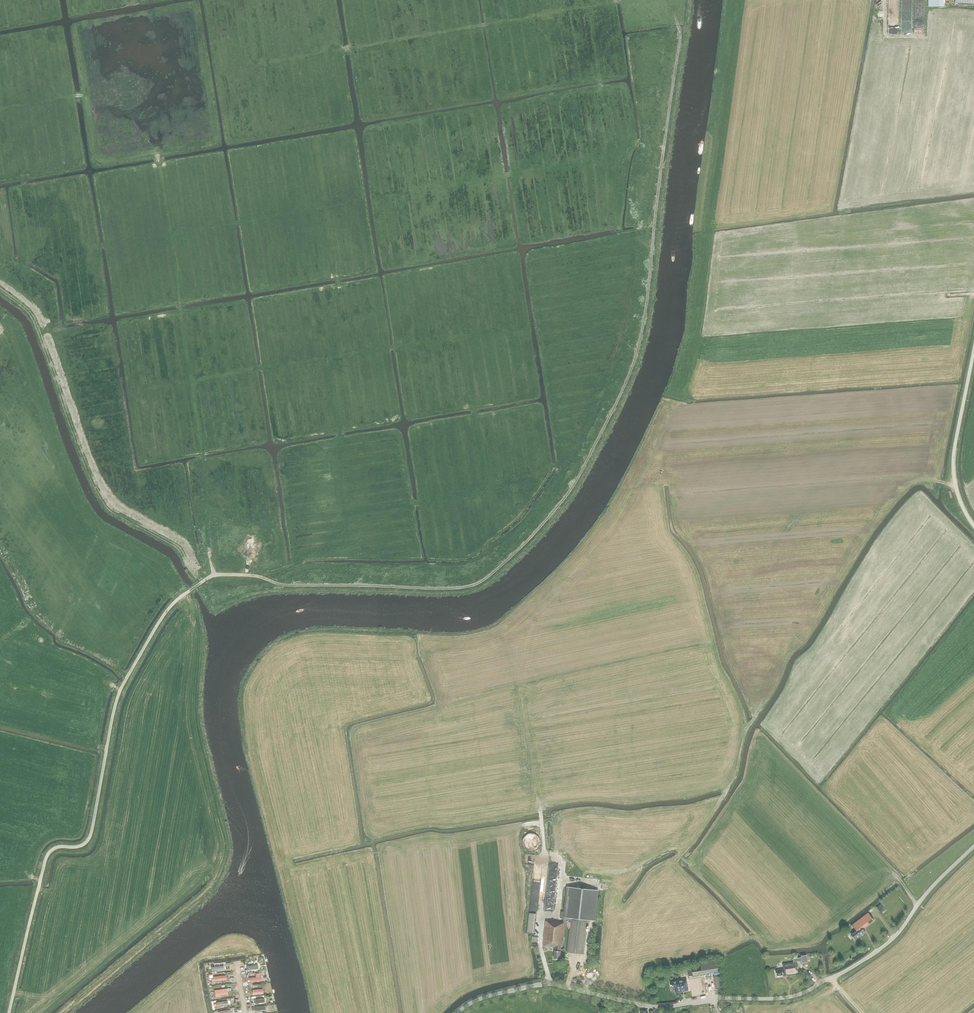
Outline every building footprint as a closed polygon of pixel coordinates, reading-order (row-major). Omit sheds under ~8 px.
[(900,0),(889,0),(889,19),(899,19),(900,0)] [(535,851),(536,850),(537,850),(537,849),(538,848),(539,848),(539,847),(540,846),(540,845),(540,844),(541,843),(541,842),(541,841),(540,841),(540,840),(540,839),(540,838),(539,838),(539,837),(538,836),(537,835),(536,834),(535,834),(534,834),(533,833),(532,833),(531,833),(530,833),(529,833),(528,834),(527,834),(526,835),(525,835),(524,836),(524,837),(523,838),(523,839),(523,840),(522,840),(522,841),(522,842),(522,843),(522,844),(522,845),(523,845),(523,846),(523,847),(524,847),(524,848),(525,849),(526,850),(527,850),(528,851),(529,851),(530,851),(531,851),(532,851),(533,851),(534,851),(535,851)] [(595,921),(599,891),(566,887),(564,912),(563,917),(564,917),(595,921)] [(855,930),(850,933),(855,940),(865,932),(863,928),(874,920),(869,913),(855,924),(852,926),(855,930)] [(529,915),(527,935),(535,935),(537,915),(529,915)] [(583,954),(587,921),(564,918),(563,918),(563,922),(551,921),(551,922),(545,921),(543,946),(555,947),(554,959),(560,959),(561,944),(563,944),(565,927),(570,928),(567,952),(583,954)] [(784,969),(776,970),(776,976),(783,975),(783,976),(799,974),(798,965),(797,965),(797,962),(802,961),(802,963),(808,962),(807,955),(801,956),(801,957),(793,959),(793,962),(783,964),(784,969)] [(701,966),(692,968),(693,976),(718,971),(716,958),(700,961),(701,966)] [(256,977),(249,977),(249,981),(261,980),(261,976),(260,976),(259,973),(256,973),(256,977)] [(678,980),(670,982),(671,988),(674,988),(675,993),(681,992),(680,990),(688,988),(686,978),(678,979),(678,980)] [(227,987),(214,990),(215,996),(228,994),(227,987)]
